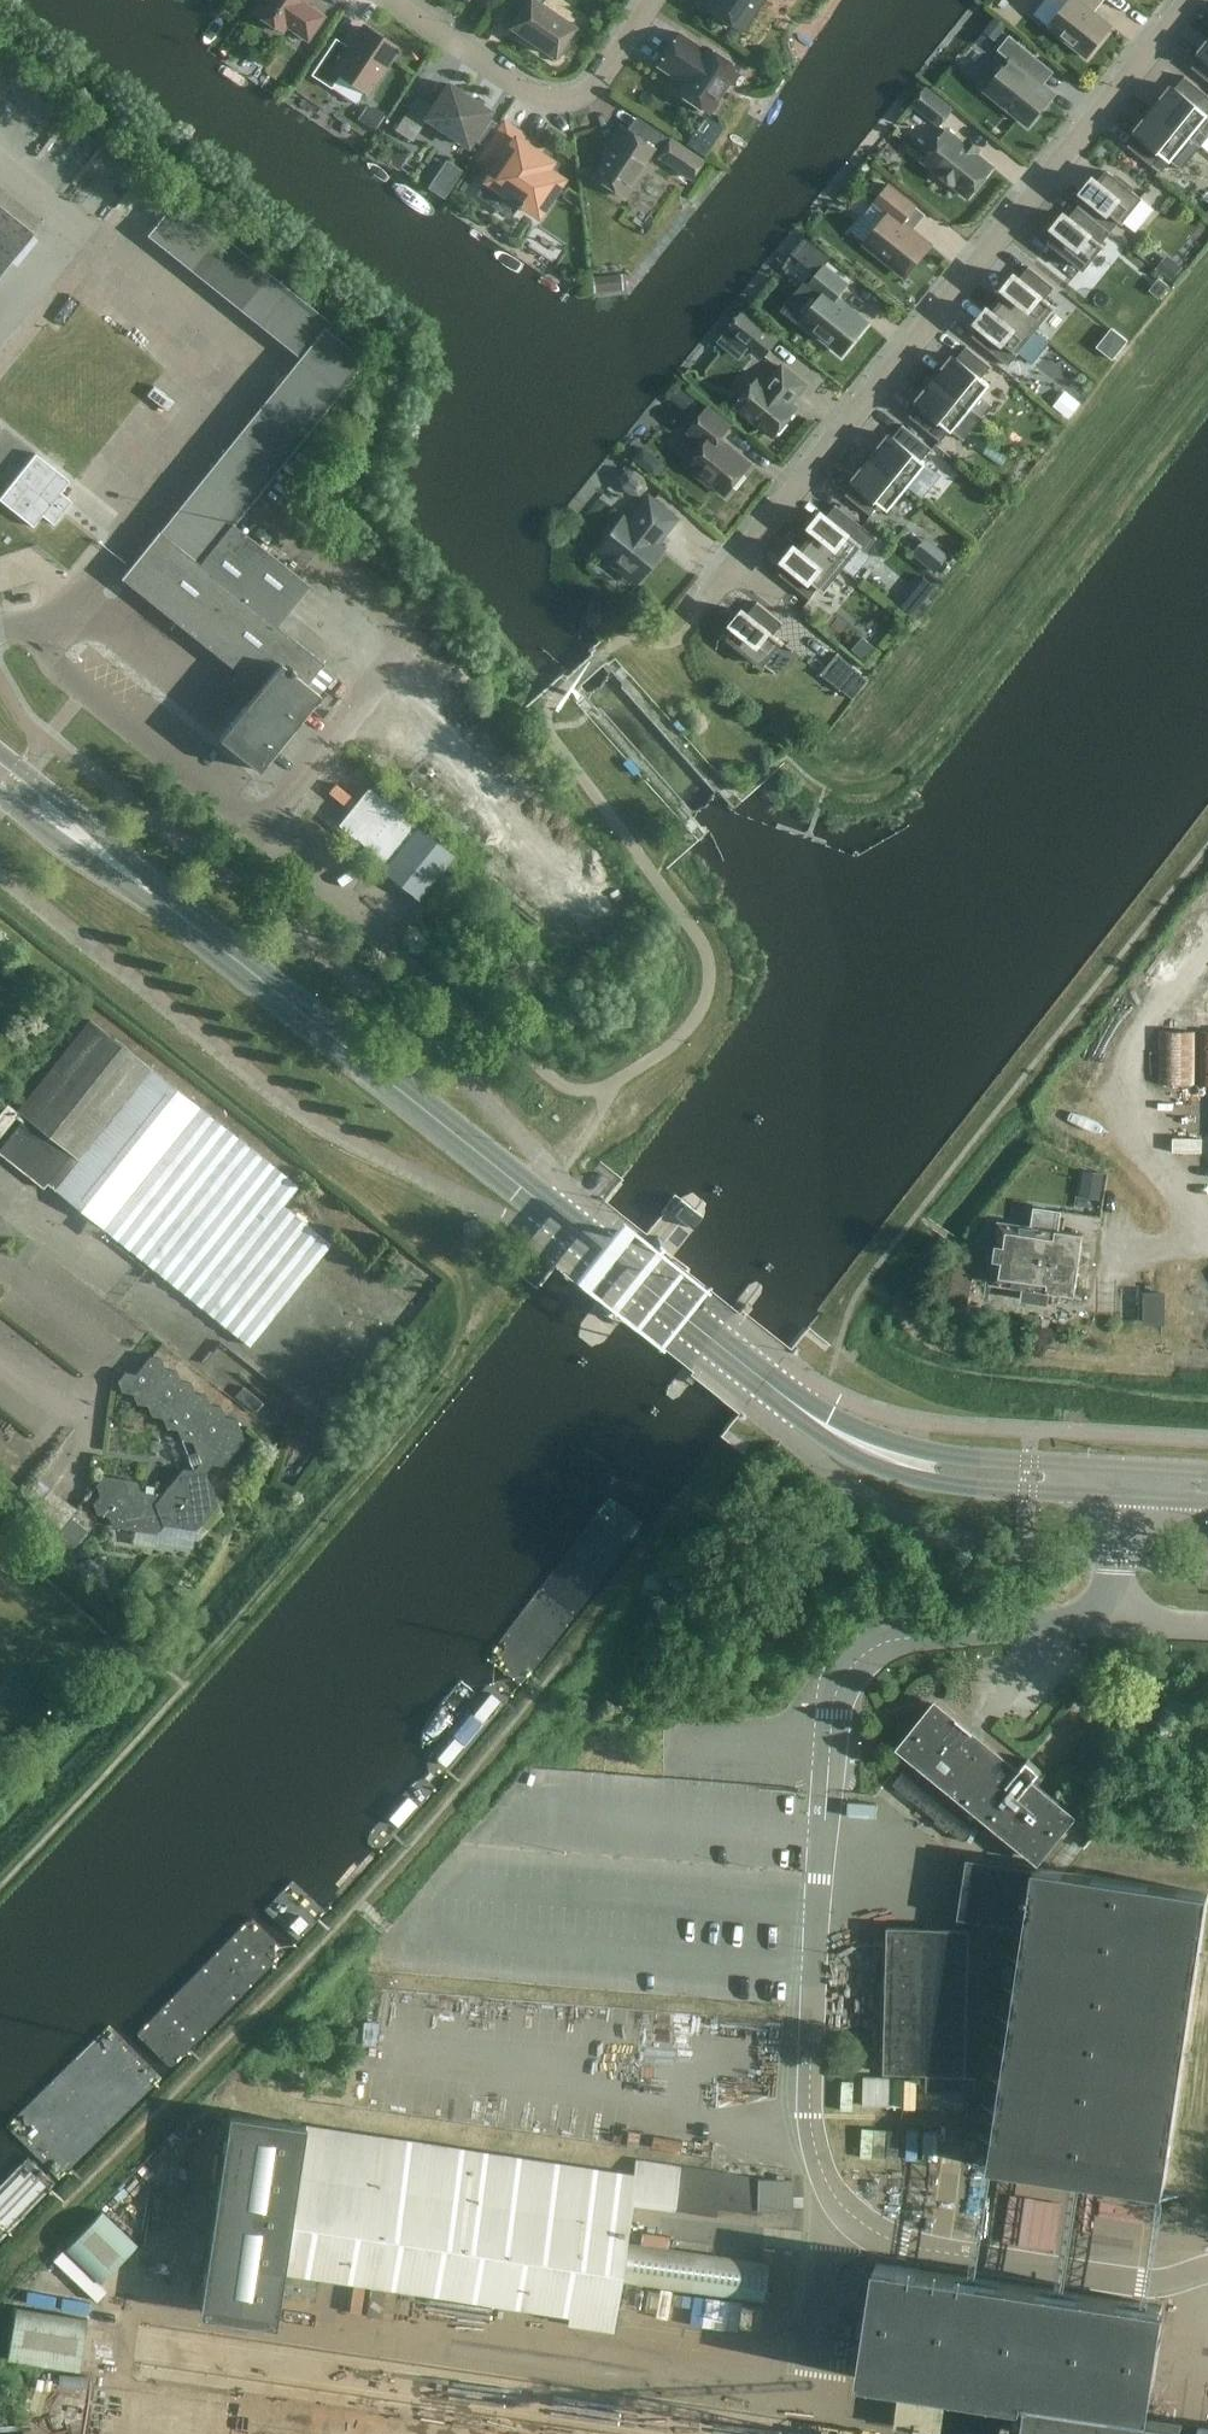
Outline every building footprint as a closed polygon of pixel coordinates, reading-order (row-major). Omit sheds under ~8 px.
[(253,12),(284,32),(287,27),(309,41),(325,16),(304,2),(305,0),(261,0),(253,12)] [(506,2),(522,12),(512,26),(555,55),(557,52),(562,55),(570,42),(566,39),(574,27),(541,5),(545,0),(507,0),(506,2)] [(704,5),(741,29),(760,0),(708,0),(704,5)] [(1035,14),(1050,26),(1049,27),(1088,58),(1113,26),(1096,12),(1086,5),(1090,0),(1046,0),(1035,14)] [(995,18),(986,29),(998,39),(1007,27),(995,18)] [(342,73),(369,91),(397,49),(364,27),(345,56),(330,47),(312,75),(332,88),(342,73)] [(704,48),(680,33),(658,66),(682,82),(676,91),(710,113),(739,68),(706,46),(704,48)] [(987,91),(1028,124),(1054,93),(1025,70),(1036,57),(1010,35),(998,50),(1012,61),(987,91)] [(1207,39),(1198,51),(1203,54),(1192,67),(1207,80),(1207,39)] [(1185,76),(1175,89),(1170,86),(1161,97),(1165,101),(1157,111),(1200,146),(1207,137),(1207,95),(1185,76)] [(491,112),(449,84),(434,107),(418,96),(395,130),(413,141),(428,119),(469,146),(491,112)] [(955,109),(927,86),(912,105),(939,128),(955,109)] [(74,176),(84,184),(113,142),(56,102),(36,130),(63,148),(51,165),(71,180),(74,176)] [(358,119),(376,131),(385,118),(367,106),(358,119)] [(1139,133),(1129,146),(1162,173),(1173,159),(1183,167),(1200,146),(1157,111),(1149,122),(1144,118),(1135,129),(1139,133)] [(725,128),(706,116),(687,144),(706,157),(725,128)] [(524,205),(538,214),(562,180),(546,169),(551,162),(517,139),(520,135),(505,124),(482,159),(496,168),(488,180),(521,203),(520,204),(523,206),(524,205)] [(654,148),(622,126),(611,143),(615,145),(594,176),(622,195),(654,148)] [(924,161),(969,197),(993,167),(948,131),(924,161)] [(658,158),(692,180),(705,161),(671,138),(658,158)] [(457,199),(477,170),(459,157),(439,186),(457,199)] [(1155,209),(1141,199),(1142,198),(1132,190),(1133,189),(1120,177),(1118,179),(1108,171),(1099,183),(1095,179),(1084,192),(1089,195),(1080,207),(1111,232),(1112,232),(1111,231),(1119,220),(1124,224),(1125,223),(1136,232),(1155,209)] [(867,244),(905,275),(930,244),(903,222),(916,206),(890,185),(876,203),(891,215),(867,244)] [(327,331),(332,325),(178,201),(151,236),(303,357),(327,331)] [(34,232),(0,205),(0,276),(34,232)] [(1111,233),(1111,232),(1080,207),(1070,218),(1066,215),(1056,227),(1060,231),(1051,242),(1061,250),(1059,252),(1073,263),(1075,261),(1084,269),(1103,246),(1105,248),(1106,247),(1101,243),(1110,232),(1111,233)] [(1157,268),(1173,281),(1184,268),(1168,255),(1157,268)] [(848,284),(825,266),(810,285),(824,297),(803,322),(842,353),(867,322),(837,298),(848,284)] [(1002,302),(1041,334),(1042,333),(1036,329),(1053,307),(1055,309),(1056,308),(1045,298),(1053,288),(1055,289),(1056,288),(1029,267),(1028,268),(1029,269),(1021,279),(1017,275),(1006,288),(1011,292),(1002,302)] [(593,276),(595,292),(610,291),(608,275),(593,276)] [(1150,291),(1159,298),(1169,286),(1159,279),(1150,291)] [(1041,334),(1002,302),(994,313),(989,309),(979,322),(983,326),(975,336),(974,335),(973,336),(999,357),(1000,356),(1010,365),(1020,353),(1018,351),(1035,330),(1041,335),(1041,334)] [(727,330),(763,360),(780,340),(744,310),(727,330)] [(303,357),(162,533),(202,565),(234,525),(305,437),(366,362),(327,331),(303,357)] [(993,367),(967,346),(956,359),(952,356),(943,367),(947,371),(939,381),(983,417),(993,405),(981,396),(990,385),(982,378),(991,367),(992,368),(993,367)] [(793,396),(796,398),(806,385),(783,366),(768,384),(760,378),(737,406),(774,436),(797,408),(789,401),(793,396)] [(983,417),(939,381),(930,392),(926,388),(916,399),(921,403),(910,416),(943,442),(944,441),(943,440),(951,430),(965,440),(983,417)] [(672,399),(684,409),(694,397),(682,387),(672,399)] [(1053,407),(1068,420),(1078,408),(1063,396),(1053,407)] [(727,495),(751,465),(721,440),(731,426),(708,407),(689,431),(705,445),(689,464),(699,472),(696,476),(710,488),(714,484),(727,495)] [(875,460),(908,487),(926,463),(923,460),(931,450),(933,451),(934,450),(903,425),(893,438),(888,434),(879,446),(883,449),(875,460)] [(73,502),(61,493),(70,482),(36,454),(0,499),(34,527),(43,515),(54,525),(73,502)] [(889,510),(908,487),(875,460),(866,470),(862,467),(853,478),(857,482),(847,495),(873,516),(874,515),(872,514),(881,503),(889,510)] [(596,550),(637,583),(664,549),(657,543),(677,519),(648,496),(629,520),(623,516),(596,550)] [(810,540),(849,572),(849,571),(843,567),(861,545),(867,550),(876,538),(877,539),(878,538),(837,505),(836,506),(837,507),(828,517),(824,514),(814,526),(818,530),(810,540)] [(162,533),(160,532),(122,579),(260,689),(220,739),(260,771),(321,694),(308,684),(325,663),(278,626),(310,586),(234,525),(202,565),(162,533)] [(938,572),(951,553),(927,536),(913,554),(938,572)] [(848,573),(849,572),(810,540),(801,551),(797,547),(786,560),(790,563),(780,574),(811,599),(812,598),(811,597),(819,586),(826,592),(827,591),(825,589),(843,568),(848,573)] [(925,576),(918,584),(932,595),(938,588),(925,576)] [(784,623),(758,602),(757,603),(758,604),(750,615),(745,611),(735,624),(739,627),(730,639),(740,647),(739,649),(752,660),(754,658),(764,666),(782,643),(784,644),(785,643),(774,634),(782,624),(783,625),(784,623)] [(592,625),(599,625),(602,621),(603,614),(599,609),(591,609),(587,613),(587,620),(592,625)] [(853,649),(865,660),(875,647),(863,637),(853,649)] [(822,673),(842,689),(858,669),(838,653),(822,673)] [(420,900),(436,880),(455,856),(370,788),(340,825),(388,864),(383,870),(420,900)] [(202,1108),(92,1020),(18,1112),(9,1104),(0,1115),(0,1137),(21,1112),(26,1117),(0,1150),(0,1153),(44,1188),(48,1183),(250,1346),(332,1243),(284,1205),(299,1187),(202,1108)] [(1197,1032),(1160,1031),(1159,1085),(1196,1085),(1197,1032)] [(1187,1157),(1191,1182),(1207,1180),(1207,1154),(1187,1157)] [(1104,1173),(1084,1170),(1079,1197),(1100,1200),(1104,1173)] [(580,1322),(579,1337),(592,1348),(604,1342),(702,1220),(707,1203),(693,1192),(681,1198),(676,1193),(663,1210),(663,1214),(590,1305),(593,1307),(580,1322)] [(1059,1230),(1062,1211),(1037,1208),(1035,1226),(1001,1222),(993,1283),(1026,1287),(1024,1300),(1048,1303),(1050,1290),(1076,1294),(1085,1233),(1059,1230)] [(668,1387),(667,1395),(674,1400),(680,1397),(762,1294),(763,1287),(758,1282),(750,1285),(668,1387)] [(1147,1321),(1164,1322),(1165,1293),(1148,1293),(1147,1321)] [(114,1528),(143,1532),(158,1534),(165,1525),(198,1530),(219,1504),(208,1472),(215,1464),(225,1466),(246,1439),(238,1418),(227,1417),(223,1406),(211,1404),(208,1394),(197,1393),(193,1382),(182,1381),(178,1370),(166,1368),(163,1358),(152,1356),(138,1374),(127,1372),(119,1381),(124,1392),(134,1393),(138,1404),(149,1404),(153,1416),(164,1416),(168,1428),(180,1429),(184,1439),(195,1440),(202,1461),(195,1470),(185,1468),(164,1494),(143,1491),(138,1480),(105,1475),(97,1485),(101,1495),(94,1504),(99,1516),(110,1517),(114,1528)] [(236,1396),(255,1412),(263,1403),(244,1387),(236,1396)] [(68,1526),(55,1542),(71,1555),(84,1539),(68,1526)] [(965,1842),(986,1816),(1039,1860),(1075,1816),(1033,1782),(1043,1770),(1030,1759),(1020,1771),(937,1703),(901,1747),(915,1758),(894,1784),(965,1842)] [(1026,1928),(991,2169),(1167,2195),(1207,1916),(1207,1893),(968,1857),(959,1918),(1026,1928)] [(886,2072),(891,2073),(968,2075),(971,1929),(890,1927),(886,2072)] [(631,2204),(635,2175),(305,2127),(306,2124),(227,2112),(197,2306),(280,2319),(287,2273),(572,2315),(571,2323),(613,2329),(631,2204)] [(876,2128),(875,2157),(939,2159),(940,2130),(876,2128)] [(631,2204),(717,2218),(717,2209),(760,2216),(760,2210),(792,2211),(794,2181),(759,2179),(636,2160),(635,2175),(631,2204)] [(65,2249),(100,2282),(137,2245),(102,2211),(65,2249)] [(621,2280),(764,2302),(770,2264),(668,2249),(670,2237),(641,2232),(639,2244),(627,2242),(621,2280)] [(863,2372),(1030,2397),(1024,2433),(1207,2433),(1207,2432),(1149,2423),(1166,2307),(879,2265),(863,2372)] [(318,2278),(288,2273),(285,2292),(315,2296),(318,2278)] [(52,2298),(51,2311),(86,2314),(87,2300),(52,2298)] [(763,2331),(763,2306),(735,2306),(735,2331),(763,2331)] [(88,2319),(17,2307),(8,2360),(80,2371),(88,2319)]
